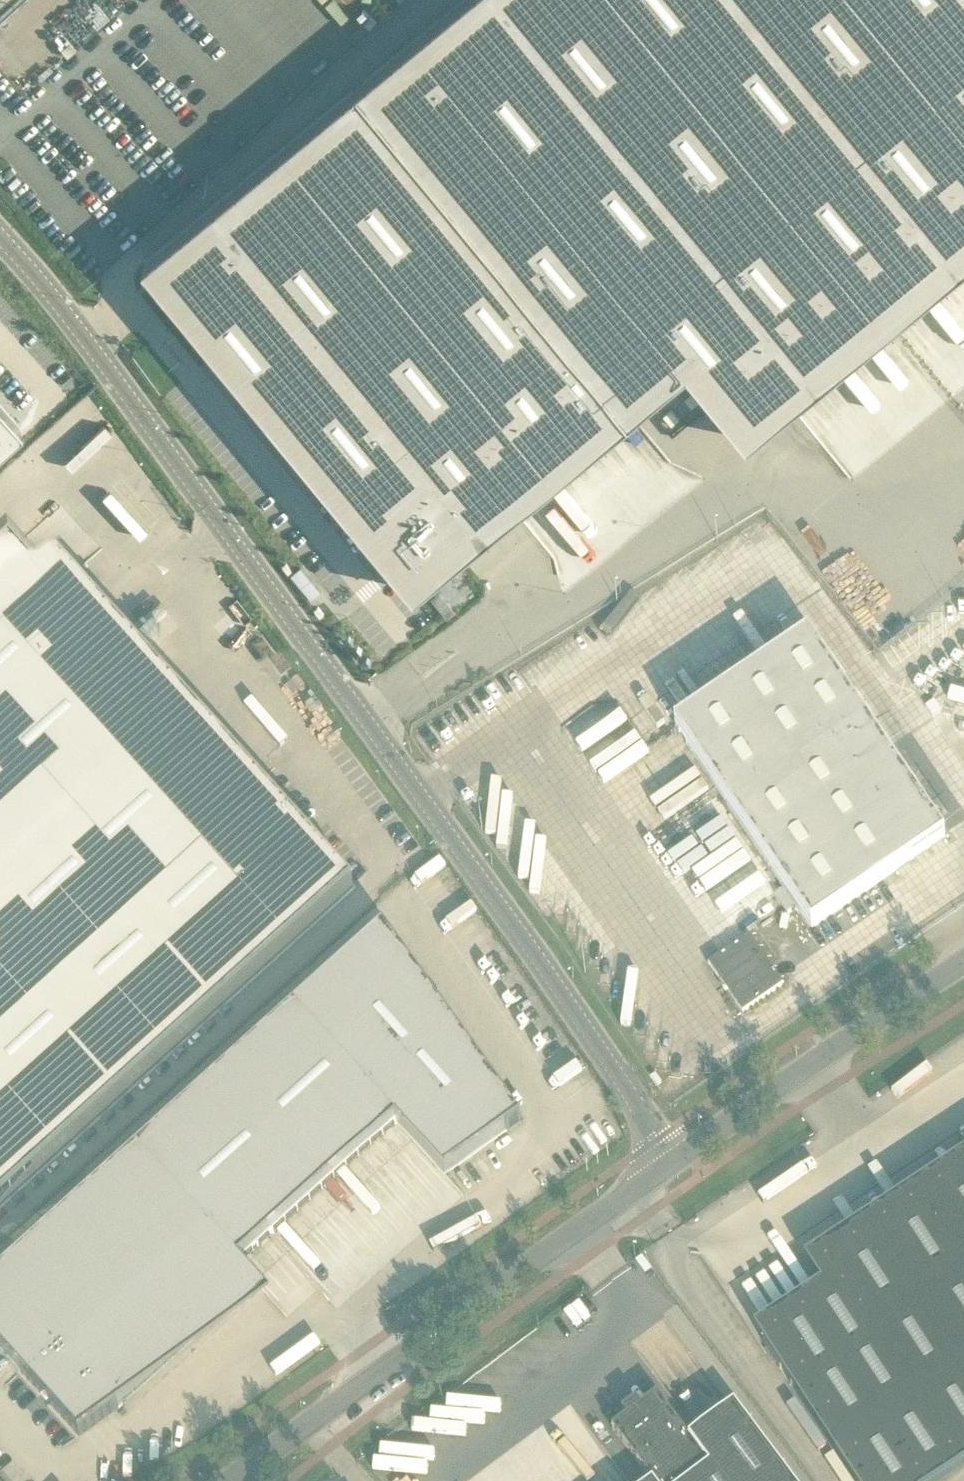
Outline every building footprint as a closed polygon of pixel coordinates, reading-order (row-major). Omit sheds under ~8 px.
[(357,85),(627,416),(689,366),(749,439),(963,262),(963,0),(461,0),(357,85)] [(357,85),(144,261),(186,311),(416,590),(627,416),(617,404),(357,85)] [(20,423),(0,400),(0,442),(20,423)] [(353,887),(72,576),(5,501),(0,506),(0,1206),(353,887)] [(963,576),(963,509),(845,592),(866,623),(879,614),(889,628),(963,576)] [(675,728),(812,928),(945,837),(809,637),(675,728)] [(571,732),(605,785),(656,753),(641,730),(643,729),(634,714),(630,717),(620,701),(571,732)] [(753,909),(693,949),(703,964),(700,967),(717,992),(780,949),(753,909)] [(257,1283),(240,1264),(270,1236),(271,1236),(389,1129),(396,1122),(445,1176),(446,1175),(516,1125),(521,1121),(383,929),(375,937),(0,1275),(0,1349),(77,1434),(79,1437),(114,1412),(118,1408),(256,1284),(257,1283)] [(813,1274),(829,1297),(763,1343),(854,1480),(939,1480),(963,1464),(963,1174),(813,1274)] [(452,1400),(454,1418),(468,1416),(469,1426),(487,1424),(486,1415),(503,1413),(502,1402),(518,1401),(514,1364),(495,1366),(496,1374),(481,1375),(482,1386),(465,1388),(466,1398),(452,1400)] [(734,1405),(732,1407),(731,1408),(698,1433),(697,1434),(689,1439),(657,1396),(642,1407),(637,1401),(634,1402),(625,1410),(623,1411),(628,1418),(613,1429),(651,1480),(791,1480),(734,1405)]
